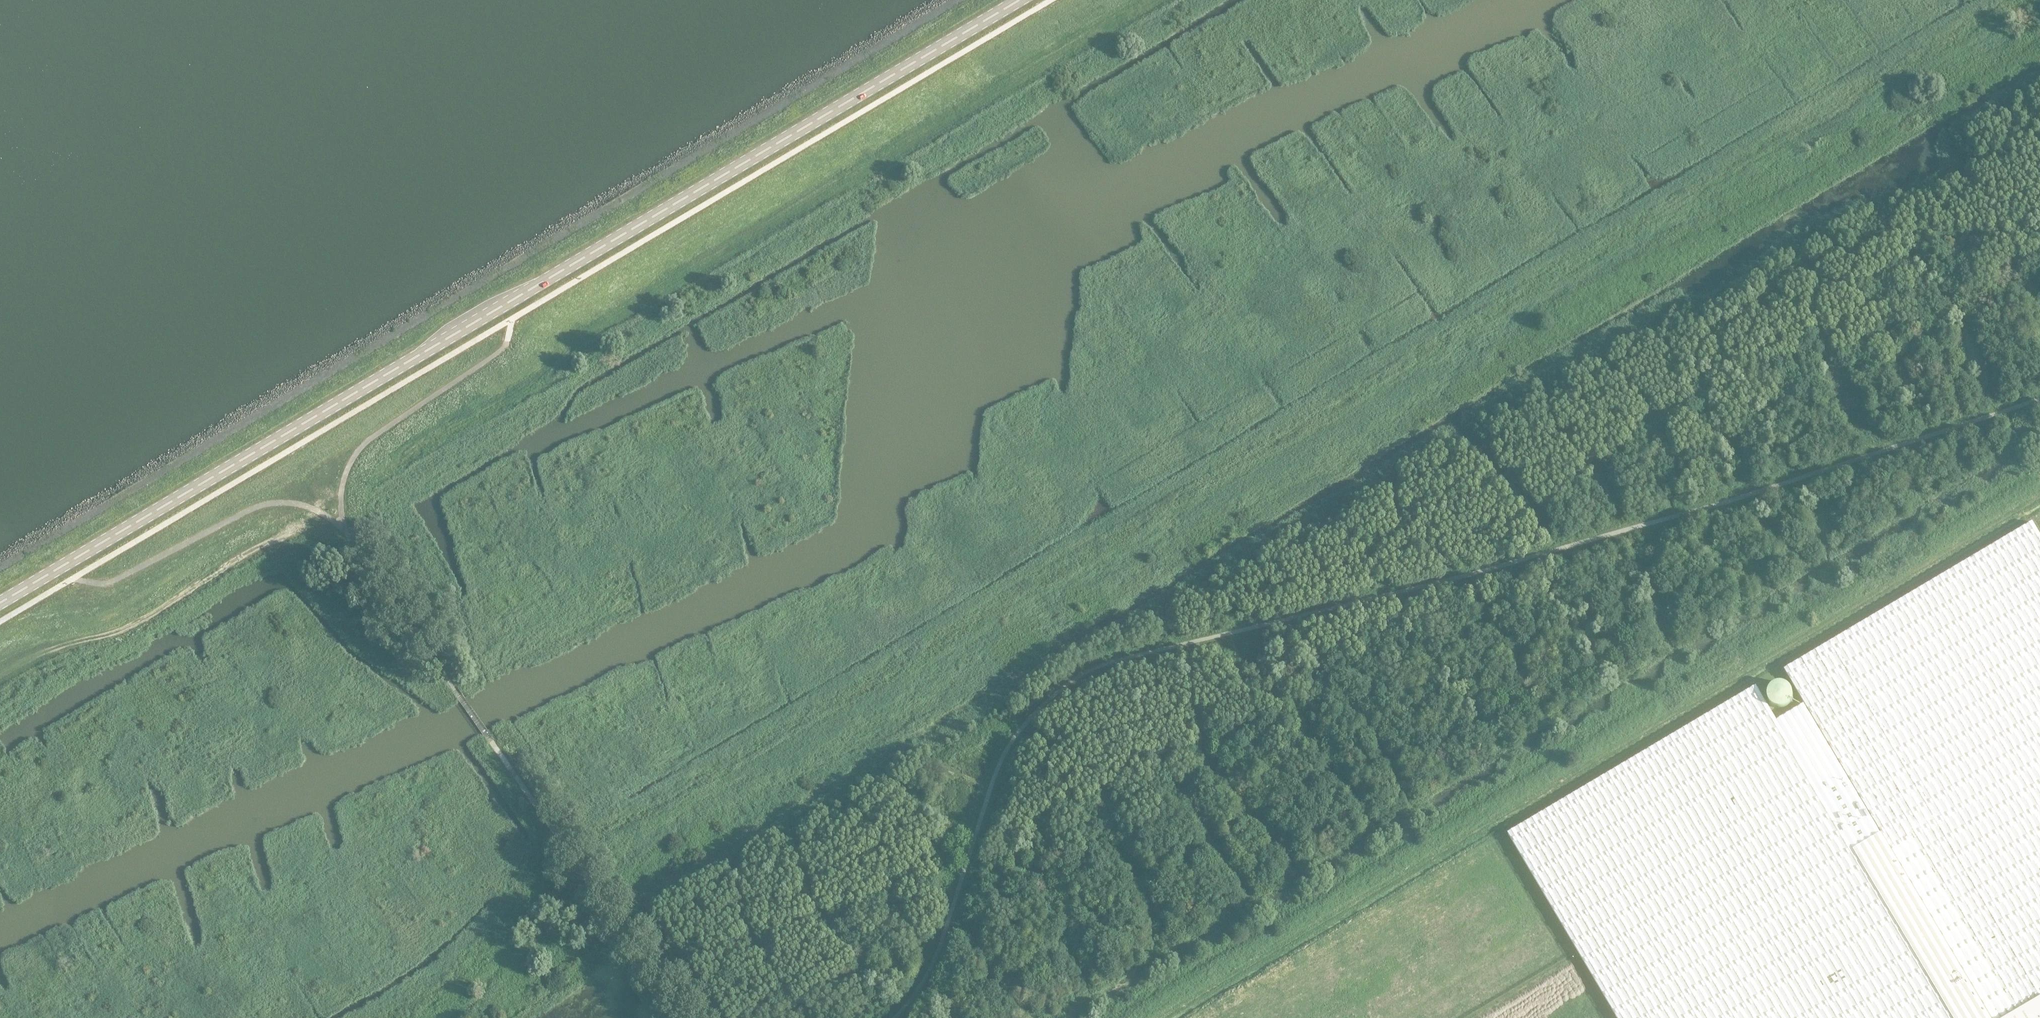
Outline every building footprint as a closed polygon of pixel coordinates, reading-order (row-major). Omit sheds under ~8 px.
[(1508,833),(1618,1017),(2039,1017),(2039,534),(2033,522),(1785,669),(1805,704),(1804,704),(1777,720),(1757,686),(1508,833)] [(1779,683),(1775,685),(1772,687),(1770,691),(1769,694),(1769,698),(1770,702),(1773,705),(1776,707),(1779,708),(1784,708),(1788,706),(1791,703),(1793,700),(1794,696),(1793,691),(1791,688),(1788,685),(1784,683),(1779,683)]
